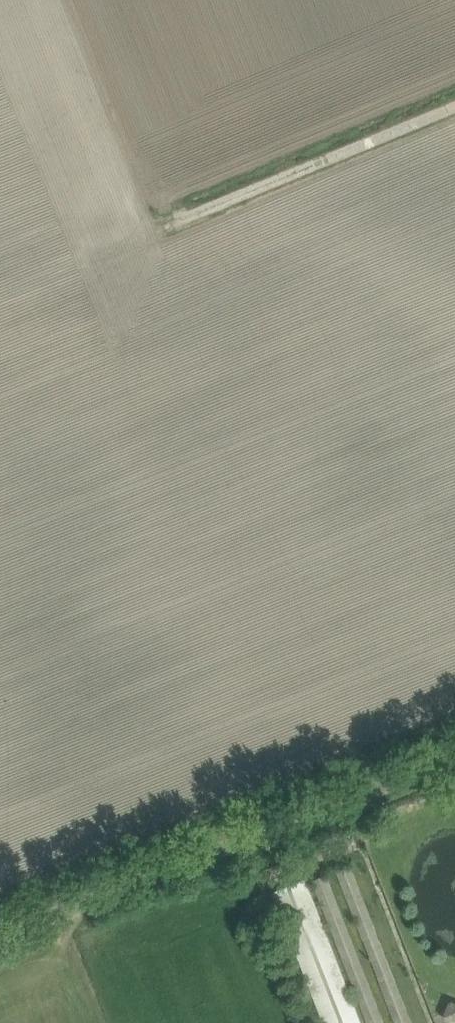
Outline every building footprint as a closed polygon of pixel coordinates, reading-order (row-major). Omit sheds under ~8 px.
[(326,873),(312,879),(330,924),(344,918),(326,873)] [(308,876),(277,887),(326,1022),(361,1022),(308,876)] [(443,1003),(442,1022),(454,1022),(454,1004),(443,1003)]
